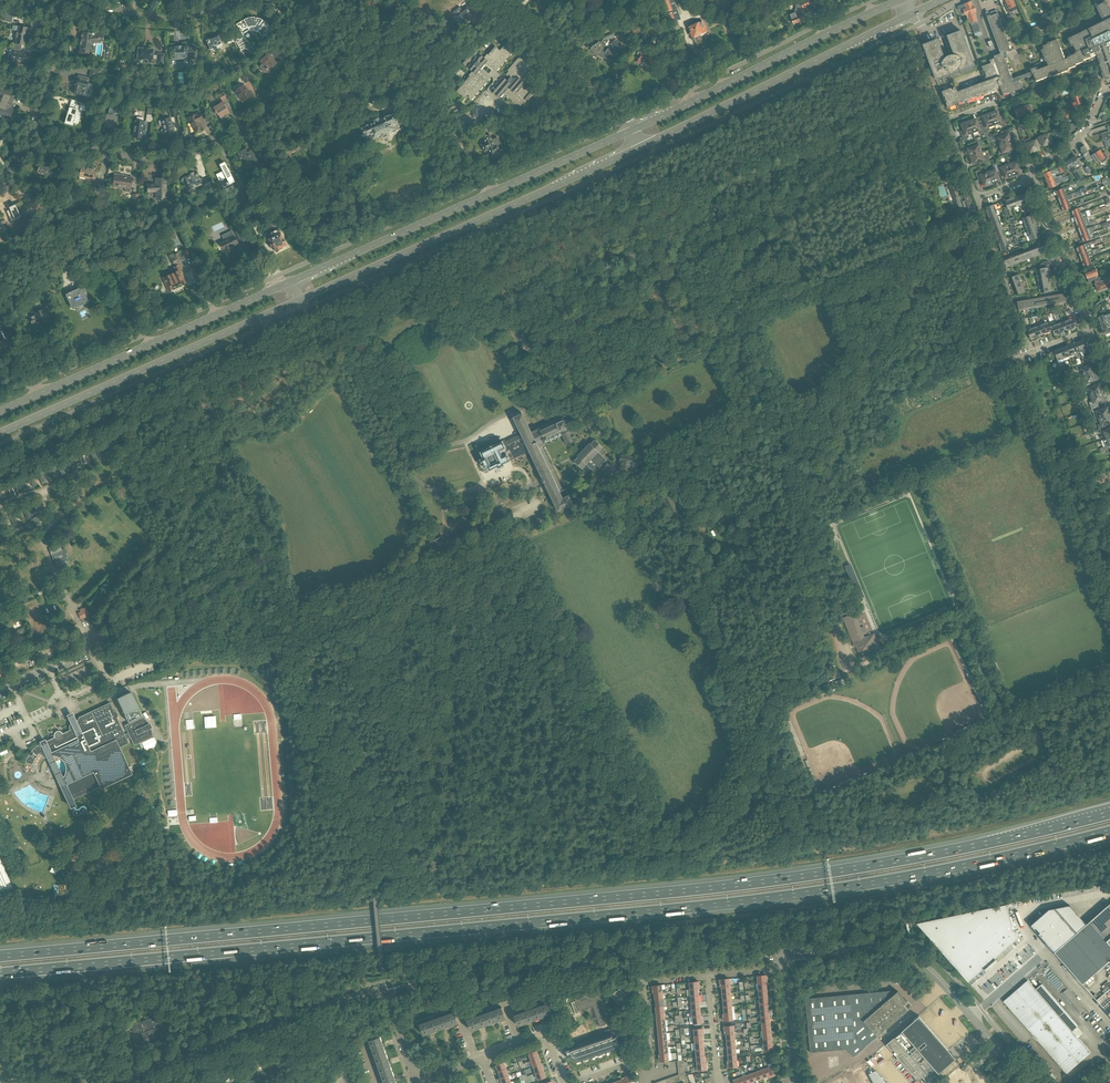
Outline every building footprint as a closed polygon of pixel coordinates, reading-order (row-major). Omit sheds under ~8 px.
[(439,4),(436,7),(441,12),(447,5),(448,6),(453,1),(452,0),(435,0),(439,4)] [(673,0),(665,0),(661,1),(666,12),(667,12),(671,22),(674,31),(680,28),(677,20),(681,18),(673,0)] [(789,15),(793,24),(803,19),(802,15),(805,14),(805,13),(804,11),(805,10),(804,8),(809,6),(809,5),(814,3),(813,1),(813,0),(806,0),(800,3),(799,0),(793,0),(796,8),(796,9),(795,9),(795,10),(795,11),(795,12),(793,13),(789,15)] [(1007,8),(1009,13),(1017,9),(1013,0),(1005,0),(1007,4),(1005,5),(1007,8)] [(1019,76),(1020,79),(1033,74),(1034,75),(1035,80),(1036,80),(1037,80),(1040,79),(1042,78),(1043,77),(1043,78),(1044,77),(1045,77),(1046,77),(1050,75),(1051,74),(1052,76),(1052,75),(1053,75),(1059,73),(1059,72),(1060,73),(1061,76),(1069,73),(1069,72),(1068,70),(1068,68),(1067,68),(1068,67),(1069,68),(1071,67),(1074,66),(1074,65),(1075,65),(1075,64),(1076,63),(1076,64),(1081,62),(1081,61),(1082,61),(1083,61),(1083,60),(1082,59),(1083,59),(1084,59),(1085,59),(1088,58),(1089,60),(1089,61),(1092,60),(1095,59),(1094,57),(1095,56),(1096,56),(1097,59),(1102,72),(1103,72),(1104,74),(1103,74),(1103,75),(1105,78),(1107,83),(1109,82),(1109,9),(1106,1),(1096,6),(1096,8),(1103,21),(1102,22),(1098,23),(1067,38),(1071,46),(1073,46),(1073,45),(1074,48),(1076,52),(1074,52),(1075,53),(1075,54),(1071,55),(1067,57),(1067,58),(1064,59),(1062,55),(1061,54),(1062,54),(1061,52),(1060,48),(1059,49),(1059,48),(1059,47),(1058,46),(1059,46),(1057,41),(1056,41),(1056,39),(1047,43),(1047,44),(1045,45),(1042,46),(1043,49),(1042,49),(1042,50),(1043,51),(1042,51),(1044,56),(1045,56),(1045,57),(1045,58),(1046,59),(1045,59),(1046,61),(1042,63),(1041,63),(1040,63),(1039,63),(1038,63),(1037,64),(1036,64),(1035,65),(1035,67),(1033,68),(1030,69),(1031,72),(1019,76)] [(973,6),(971,2),(965,4),(960,6),(961,11),(963,10),(965,15),(967,14),(968,19),(969,18),(970,23),(971,23),(974,32),(980,30),(977,21),(977,20),(975,16),(976,16),(975,13),(976,12),(974,6),(973,6)] [(1073,5),(1072,5),(1074,9),(1075,12),(1077,16),(1078,16),(1084,13),(1082,6),(1080,2),(1078,3),(1073,5)] [(453,12),(466,28),(469,26),(468,24),(476,18),(475,17),(476,16),(469,8),(468,8),(467,7),(463,11),(460,7),(453,12)] [(1074,9),(1066,13),(1066,14),(1069,19),(1077,16),(1075,12),(1074,9)] [(951,88),(941,91),(948,108),(999,89),(998,86),(999,86),(1000,86),(1001,89),(1003,94),(1006,93),(1006,94),(1010,92),(1011,93),(1011,95),(1012,95),(1012,96),(1013,96),(1014,96),(1014,95),(1015,95),(1015,94),(1014,94),(1014,92),(1013,91),(1023,88),(1021,83),(1020,84),(1020,83),(1019,80),(1018,81),(1018,80),(1020,79),(1019,76),(1013,78),(1012,78),(1011,75),(1010,75),(1009,70),(1008,69),(1009,69),(1006,61),(1005,61),(1004,58),(1005,58),(1006,58),(1007,57),(1006,54),(1005,52),(1005,51),(1008,50),(1012,49),(1012,48),(1011,48),(1011,49),(1010,49),(1010,48),(1009,46),(1010,46),(1009,43),(1007,38),(1006,38),(1004,32),(1005,31),(1002,24),(1001,24),(1000,21),(998,18),(999,18),(999,17),(997,10),(990,12),(991,13),(989,14),(989,13),(989,12),(988,12),(987,12),(986,12),(986,13),(986,14),(1000,52),(1000,54),(995,56),(994,56),(994,58),(989,60),(990,62),(991,63),(981,66),(982,67),(985,77),(984,77),(985,77),(986,78),(986,79),(987,81),(964,89),(957,91),(956,88),(956,87),(955,87),(954,87),(953,87),(953,88),(953,89),(952,90),(951,89),(951,88)] [(12,22),(13,14),(6,13),(5,21),(12,22)] [(258,20),(256,19),(254,19),(252,19),(252,17),(249,17),(246,18),(243,20),(236,24),(242,34),(249,30),(250,32),(252,31),(254,32),(256,33),(258,31),(263,37),(272,30),(267,24),(264,21),(261,20),(258,18),(258,20)] [(1052,21),(1054,28),(1060,25),(1058,19),(1052,21)] [(701,34),(703,34),(703,32),(707,31),(705,27),(705,26),(703,21),(689,27),(693,34),(692,34),(693,37),(700,34),(701,34)] [(1049,30),(1046,23),(1031,29),(1034,36),(1049,30)] [(15,42),(14,43),(20,44),(25,45),(26,38),(27,38),(28,35),(27,35),(28,28),(18,26),(13,25),(12,30),(17,31),(15,42)] [(624,28),(623,27),(620,28),(613,31),(614,33),(605,37),(601,42),(600,41),(597,44),(595,42),(590,50),(594,53),(593,53),(596,56),(602,48),(609,40),(610,38),(616,36),(622,33),(627,31),(626,27),(624,28)] [(974,65),(961,31),(953,34),(955,39),(949,41),(954,55),(944,59),(939,45),(933,47),(931,42),(923,45),(936,79),(950,74),(949,71),(951,72),(954,71),(953,71),(955,70),(955,71),(957,69),(959,68),(960,70),(974,65)] [(95,33),(93,32),(91,33),(84,33),(82,48),(81,48),(80,53),(89,54),(90,43),(104,41),(103,32),(95,33)] [(246,45),(239,34),(233,37),(241,50),(240,50),(243,56),(246,55),(248,57),(255,52),(252,48),(250,49),(247,44),(246,45)] [(658,39),(657,39),(658,42),(660,48),(663,47),(667,46),(664,37),(663,37),(662,35),(657,37),(658,39)] [(220,38),(215,36),(210,39),(208,44),(210,49),(215,51),(220,49),(222,44),(222,43),(226,42),(224,39),(221,40),(220,38)] [(617,47),(619,44),(621,42),(620,42),(620,41),(616,38),(616,36),(610,38),(609,40),(602,48),(596,56),(598,53),(606,59),(607,57),(611,60),(620,48),(617,47)] [(486,39),(482,44),(487,48),(490,43),(486,39)] [(14,43),(15,42),(13,42),(11,50),(13,50),(12,55),(8,55),(7,60),(11,60),(11,61),(27,64),(29,54),(18,51),(20,44),(14,43)] [(526,61),(525,62),(523,61),(524,60),(521,57),(509,71),(506,75),(509,77),(510,78),(508,80),(496,71),(512,53),(509,50),(508,51),(507,50),(508,49),(504,46),(500,50),(493,44),(494,45),(487,53),(486,52),(488,54),(484,57),(477,51),(478,50),(475,47),(469,54),(467,53),(468,54),(462,62),(460,61),(472,71),(469,75),(467,74),(468,75),(462,83),(460,82),(463,84),(467,88),(463,93),(467,96),(468,95),(469,96),(468,97),(472,100),(488,81),(492,77),(493,78),(493,82),(487,89),(488,92),(491,92),(491,91),(500,98),(504,93),(520,107),(525,102),(524,101),(525,99),(528,102),(527,100),(535,91),(536,92),(529,86),(525,90),(522,87),(525,83),(526,84),(526,83),(524,82),(535,70),(532,67),(531,68),(530,66),(526,61)] [(177,62),(183,62),(183,59),(189,58),(189,57),(196,56),(195,47),(188,47),(188,46),(181,47),(181,46),(176,46),(176,47),(169,48),(170,60),(177,59),(177,62)] [(276,56),(282,52),(277,46),(271,51),(272,52),(269,55),(268,53),(259,61),(262,64),(260,66),(264,71),(267,69),(269,71),(274,67),(273,66),(277,63),(273,59),(273,57),(275,55),(276,56)] [(138,48),(138,58),(153,59),(157,59),(157,60),(157,63),(163,64),(164,54),(157,53),(157,55),(153,55),(153,53),(153,49),(148,49),(148,48),(144,48),(144,49),(138,48)] [(647,54),(642,53),(639,51),(636,54),(638,55),(634,60),(635,61),(634,62),(637,65),(638,64),(639,64),(641,61),(646,62),(647,65),(648,65),(649,67),(653,65),(652,63),(653,63),(657,61),(653,51),(647,54)] [(73,93),(84,96),(85,96),(87,88),(88,88),(89,83),(94,84),(95,77),(98,78),(100,71),(92,69),(90,76),(90,78),(78,76),(77,81),(75,80),(74,85),(75,85),(73,93)] [(465,98),(467,96),(463,93),(467,88),(463,84),(457,91),(465,98)] [(243,102),(252,95),(243,85),(235,91),(243,102)] [(15,94),(0,88),(0,114),(10,118),(13,111),(8,108),(8,107),(9,107),(12,100),(13,101),(15,94)] [(1051,93),(1049,88),(1039,92),(1041,97),(1051,93)] [(1075,108),(1077,107),(1078,110),(1083,108),(1082,106),(1083,105),(1080,95),(1071,98),(1073,101),(1071,102),(1073,105),(1074,105),(1075,108)] [(75,108),(77,102),(69,99),(67,106),(70,106),(65,120),(74,122),(75,119),(76,119),(78,114),(76,113),(78,109),(75,108)] [(224,117),(224,116),(230,113),(223,101),(213,108),(219,117),(220,117),(221,118),(222,118),(223,118),(224,117)] [(1032,111),(1030,104),(1019,108),(1018,105),(1014,107),(1015,110),(1016,115),(1017,114),(1018,116),(1020,116),(1020,117),(1029,114),(1028,112),(1032,111)] [(116,117),(118,107),(110,105),(108,115),(107,115),(105,126),(114,128),(115,124),(116,124),(117,121),(116,121),(117,117),(116,117)] [(169,109),(171,118),(178,116),(176,108),(169,109)] [(1064,120),(1070,118),(1066,108),(1060,110),(1064,120)] [(990,137),(988,132),(988,131),(989,130),(989,129),(989,127),(994,125),(989,111),(988,112),(986,113),(984,115),(985,115),(982,116),(985,124),(982,125),(985,133),(987,138),(990,137)] [(989,111),(994,125),(998,123),(999,125),(1001,126),(1002,125),(1002,127),(1006,125),(1003,118),(1000,119),(997,111),(994,112),(994,111),(992,111),(990,111),(989,111)] [(202,118),(199,113),(192,116),(187,118),(189,122),(190,122),(195,132),(202,128),(198,120),(202,118)] [(400,117),(398,113),(395,114),(394,113),(389,116),(388,115),(382,118),(381,119),(380,117),(374,120),(375,122),(374,122),(367,125),(368,126),(362,128),(366,136),(367,136),(369,140),(374,138),(374,139),(381,135),(383,139),(389,136),(387,133),(395,129),(394,128),(399,126),(397,122),(398,121),(397,119),(400,117)] [(143,121),(143,118),(136,117),(136,120),(135,120),(132,137),(142,138),(144,121),(143,121)] [(162,130),(162,131),(162,134),(164,135),(174,132),(170,117),(161,120),(159,121),(160,125),(161,126),(162,125),(163,129),(162,130)] [(985,133),(982,125),(979,126),(976,119),(973,120),(973,119),(971,118),(969,119),(968,119),(973,132),(978,131),(979,133),(980,133),(981,133),(982,134),(985,133)] [(968,134),(973,132),(968,119),(967,119),(965,121),(964,122),(964,123),(961,124),(964,132),(961,133),(964,141),(967,140),(967,138),(968,138),(969,136),(968,134)] [(1057,140),(1064,137),(1060,126),(1057,127),(1057,128),(1053,130),(1057,140)] [(1049,133),(1047,129),(1043,130),(1044,135),(1048,145),(1052,143),(1051,140),(1053,140),(1050,132),(1049,133)] [(1109,138),(1109,131),(1102,133),(1104,140),(1109,138)] [(492,139),(489,133),(483,136),(486,142),(481,144),(485,151),(489,149),(492,155),(501,151),(498,145),(501,143),(498,137),(492,139)] [(1000,145),(1013,140),(1013,139),(1012,137),(1010,136),(1009,137),(1008,134),(1001,137),(999,134),(992,137),(993,140),(994,139),(994,140),(996,141),(998,140),(1000,145)] [(1043,146),(1048,145),(1044,135),(1039,137),(1038,137),(1041,144),(1042,144),(1043,146)] [(1035,151),(1031,141),(1030,138),(1024,141),(1028,151),(1029,150),(1030,153),(1035,151)] [(1031,141),(1035,151),(1039,150),(1038,147),(1040,146),(1037,139),(1036,139),(1031,141)] [(968,157),(981,152),(979,147),(982,146),(982,145),(982,144),(983,143),(982,140),(974,143),(975,146),(968,149),(969,152),(968,152),(967,154),(967,156),(968,157)] [(1013,140),(1000,145),(1002,150),(1000,151),(999,152),(999,154),(998,154),(999,157),(1007,154),(1006,151),(1014,149),(1013,146),(1014,146),(1014,144),(1014,141),(1013,140)] [(293,155),(297,152),(301,149),(297,144),(289,149),(293,155)] [(1092,158),(1091,156),(1090,154),(1088,152),(1089,152),(1084,145),(1080,148),(1081,149),(1080,150),(1085,157),(1087,161),(1092,158)] [(254,166),(255,168),(260,165),(250,151),(248,152),(247,148),(238,153),(242,163),(245,160),(246,162),(245,162),(247,164),(251,168),(254,166)] [(1103,152),(1100,149),(1096,152),(1095,153),(1100,160),(1103,164),(1104,163),(1102,159),(1105,157),(1107,159),(1109,158),(1105,151),(1103,152)] [(981,152),(968,157),(968,158),(969,160),(971,161),(972,161),(973,164),(981,161),(982,164),(990,161),(988,158),(987,158),(987,157),(985,156),(983,157),(981,152)] [(1092,158),(1095,163),(1100,160),(1095,153),(1091,156),(1092,158)] [(1077,171),(1081,169),(1079,166),(1080,165),(1079,163),(1074,155),(1070,158),(1073,163),(1072,163),(1077,171)] [(1008,165),(1013,178),(1014,178),(1016,177),(1018,175),(1017,175),(1017,174),(1020,173),(1017,165),(1020,164),(1017,156),(1014,157),(1014,159),(1013,159),(1012,161),(1013,163),(1008,165)] [(1082,178),(1077,171),(1072,163),(1073,163),(1070,158),(1064,162),(1069,169),(1071,173),(1073,172),(1078,180),(1082,178)] [(261,164),(266,173),(272,169),(266,160),(261,164)] [(221,180),(221,181),(223,180),(223,179),(226,178),(228,181),(227,181),(227,182),(227,183),(228,184),(229,184),(234,182),(224,162),(219,164),(223,171),(216,174),(219,181),(221,180)] [(1013,178),(1008,165),(1003,167),(1003,164),(1001,164),(1000,164),(999,163),(996,164),(999,172),(1002,171),(1005,178),(1008,177),(1008,178),(1010,179),(1012,179),(1013,178)] [(47,168),(41,164),(38,171),(47,176),(51,169),(47,167),(47,168)] [(996,173),(999,172),(996,164),(993,165),(994,166),(992,167),(992,168),(993,171),(988,172),(993,186),(994,185),(995,184),(997,182),(996,182),(999,181),(996,173)] [(87,168),(82,166),(81,169),(80,169),(80,170),(79,177),(95,180),(96,175),(94,175),(95,170),(92,169),(87,167),(87,168)] [(1063,172),(1066,171),(1065,169),(1063,170),(1060,166),(1056,168),(1057,168),(1050,171),(1049,169),(1046,170),(1046,172),(1043,174),(1045,179),(1052,176),(1052,175),(1056,173),(1056,174),(1060,173),(1063,172)] [(993,186),(988,172),(983,174),(982,172),(980,171),(979,172),(979,170),(975,172),(978,179),(981,178),(984,186),(987,185),(987,186),(989,186),(991,186),(993,186)] [(1045,179),(1047,183),(1059,179),(1062,178),(1065,177),(1068,175),(1066,171),(1063,172),(1064,174),(1056,177),(1055,175),(1052,176),(1045,179)] [(182,179),(181,179),(181,182),(183,183),(185,184),(187,183),(189,189),(202,185),(201,183),(198,172),(187,176),(185,177),(184,178),(182,178),(182,179)] [(130,192),(132,178),(123,177),(123,175),(115,174),(113,185),(119,186),(120,185),(126,186),(125,191),(130,192)] [(1059,179),(1047,183),(1049,188),(1056,186),(1055,183),(1059,182),(1059,183),(1064,181),(1070,178),(1069,175),(1068,175),(1065,177),(1062,178),(1059,179)] [(166,199),(165,178),(156,178),(156,184),(148,184),(148,192),(156,191),(156,199),(166,199)] [(241,178),(236,181),(241,190),(241,191),(247,189),(246,188),(241,178)] [(102,190),(104,182),(96,180),(94,188),(102,190)] [(203,184),(206,192),(214,189),(211,181),(203,184)] [(959,195),(955,185),(954,186),(950,187),(959,213),(972,208),(966,193),(960,196),(959,195)] [(1057,196),(1065,193),(1064,190),(1069,188),(1068,186),(1055,191),(1057,196)] [(279,200),(285,197),(283,194),(280,187),(276,189),(277,191),(275,192),(277,196),(279,200)] [(1021,194),(1025,204),(1030,201),(1027,192),(1021,194)] [(1075,195),(1078,194),(1077,192),(1066,196),(1065,193),(1057,196),(1059,201),(1072,196),(1075,195)] [(1019,206),(1025,204),(1021,194),(1016,197),(1019,206)] [(1067,200),(1073,198),(1072,196),(1059,201),(1061,206),(1069,203),(1067,200)] [(1010,199),(1013,208),(1019,206),(1016,197),(1010,199)] [(24,211),(30,209),(25,199),(13,205),(14,207),(6,211),(12,222),(20,218),(20,217),(25,215),(24,211)] [(1008,210),(1013,208),(1010,199),(1004,201),(1008,210)] [(1070,206),(1069,203),(1061,206),(1062,211),(1076,206),(1075,204),(1070,206)] [(987,213),(996,210),(994,204),(985,208),(987,213)] [(1081,213),(1079,208),(1071,210),(1073,216),(1081,213)] [(996,210),(987,213),(989,219),(998,216),(996,210)] [(1087,216),(1086,211),(1081,213),(1073,216),(1075,221),(1087,217),(1087,216)] [(231,217),(235,226),(239,224),(235,215),(231,217)] [(1024,224),(1033,220),(1031,215),(1022,218),(1024,224)] [(991,225),(1000,221),(998,216),(989,219),(991,225)] [(1077,227),(1085,224),(1085,223),(1089,222),(1087,217),(1075,221),(1077,227)] [(1033,220),(1024,224),(1026,229),(1035,226),(1033,220)] [(1000,221),(991,225),(993,230),(1002,227),(1000,221)] [(1028,235),(1037,232),(1035,226),(1026,229),(1028,235)] [(995,236),(1004,233),(1002,227),(993,230),(995,236)] [(1081,237),(1088,234),(1093,232),(1092,229),(1091,227),(1086,229),(1087,229),(1079,232),(1081,237)] [(241,228),(234,231),(241,243),(247,240),(241,228)] [(280,248),(285,245),(284,242),(284,241),(283,239),(282,239),(280,234),(281,233),(279,228),(267,234),(268,236),(266,236),(270,243),(269,244),(271,248),(272,248),(273,252),(275,251),(275,252),(278,251),(277,250),(280,248)] [(232,250),(231,247),(239,244),(232,231),(222,235),(225,242),(218,245),(220,250),(222,249),(225,254),(232,250)] [(1037,232),(1028,235),(1030,241),(1039,238),(1037,232)] [(1004,233),(995,236),(997,242),(1006,238),(1004,233)] [(1081,237),(1083,242),(1090,239),(1092,239),(1091,236),(1089,236),(1088,234),(1081,237)] [(999,247),(1009,244),(1006,238),(997,242),(999,247)] [(1089,242),(1076,247),(1078,252),(1078,253),(1086,250),(1091,248),(1091,247),(1090,245),(1089,242)] [(1040,245),(1043,253),(1049,251),(1046,243),(1040,245)] [(57,244),(50,247),(50,248),(50,249),(52,254),(53,253),(53,254),(60,251),(60,250),(61,250),(59,245),(58,245),(57,244)] [(1009,244),(999,247),(1002,253),(1011,249),(1009,244)] [(1038,255),(1043,253),(1040,245),(1035,247),(1038,255)] [(1029,249),(1032,257),(1038,255),(1035,247),(1029,249)] [(1086,250),(1078,253),(1080,257),(1093,253),(1093,252),(1092,250),(1091,247),(1091,248),(1086,250)] [(1026,260),(1032,257),(1029,249),(1023,251),(1026,260)] [(1018,253),(1021,262),(1026,260),(1023,251),(1018,253)] [(174,264),(182,261),(178,252),(173,255),(174,258),(172,259),(174,264)] [(1093,253),(1080,257),(1081,262),(1089,259),(1088,257),(1094,255),(1093,252),(1093,253)] [(1015,264),(1021,262),(1018,253),(1012,255),(1015,264)] [(1009,266),(1015,264),(1012,255),(1008,257),(1006,258),(1009,266)] [(1004,268),(1009,266),(1006,258),(1005,258),(1001,260),(1004,268)] [(1039,268),(1039,269),(1047,267),(1048,271),(1054,270),(1054,269),(1054,268),(1054,267),(1054,266),(1053,265),(1053,264),(1052,264),(1052,263),(1051,263),(1050,262),(1049,262),(1047,261),(1046,261),(1044,262),(1043,262),(1042,263),(1041,264),(1040,265),(1040,266),(1039,266),(1039,267),(1039,268)] [(187,283),(178,265),(174,266),(176,271),(163,277),(169,291),(173,290),(171,285),(181,281),(183,285),(187,283)] [(195,267),(191,269),(196,279),(200,277),(195,267)] [(1096,279),(1095,276),(1097,275),(1095,268),(1085,272),(1089,282),(1094,280),(1096,279)] [(1012,283),(1020,280),(1018,274),(1010,277),(1012,283)] [(1096,279),(1094,280),(1095,284),(1098,291),(1109,287),(1109,274),(1096,279)] [(1020,280),(1012,283),(1014,289),(1022,286),(1020,280)] [(1022,286),(1014,289),(1016,295),(1024,292),(1022,286)] [(90,300),(84,287),(81,289),(80,288),(68,293),(68,295),(65,296),(71,308),(74,307),(74,308),(76,307),(77,310),(78,309),(79,310),(80,313),(86,310),(85,307),(86,307),(85,306),(86,305),(85,303),(87,302),(87,301),(90,300)] [(41,298),(39,294),(32,296),(34,300),(39,298),(39,299),(42,307),(46,306),(42,297),(41,298)] [(43,324),(49,321),(43,309),(37,312),(38,313),(36,315),(29,318),(32,325),(39,322),(40,325),(41,324),(43,325),(43,324)] [(1106,312),(1104,310),(1100,311),(1102,315),(1096,317),(1098,322),(1107,318),(1109,317),(1109,312),(1106,313),(1106,312)] [(1100,326),(1109,323),(1109,322),(1109,317),(1107,318),(1098,322),(1100,326)] [(1068,320),(1071,329),(1077,327),(1074,318),(1068,320)] [(1066,331),(1071,329),(1068,320),(1062,322),(1066,331)] [(1052,331),(1051,326),(1049,321),(1044,324),(1047,333),(1052,331)] [(1057,324),(1060,333),(1066,331),(1062,322),(1057,324)] [(1101,330),(1109,327),(1109,322),(1109,323),(1100,326),(1101,330)] [(1041,335),(1047,333),(1044,324),(1038,326),(1041,335)] [(1054,335),(1060,333),(1057,324),(1051,326),(1052,331),(1054,335)] [(4,325),(0,327),(0,337),(3,343),(10,340),(9,337),(11,336),(9,331),(7,332),(4,325)] [(1032,328),(1036,337),(1041,335),(1038,326),(1032,328)] [(1030,339),(1036,337),(1032,328),(1027,330),(1030,339)] [(1080,352),(1086,350),(1082,340),(1076,342),(1080,352)] [(1074,354),(1080,352),(1076,342),(1071,344),(1074,354)] [(1069,356),(1074,354),(1071,344),(1065,347),(1069,356)] [(1063,359),(1069,356),(1065,347),(1059,349),(1063,359)] [(1057,361),(1063,359),(1059,349),(1054,351),(1057,361)] [(1083,376),(1095,372),(1093,368),(1092,368),(1091,365),(1084,367),(1083,364),(1076,367),(1078,371),(1079,372),(1081,371),(1083,376)] [(1084,387),(1090,385),(1089,381),(1096,379),(1095,376),(1096,375),(1095,372),(1083,376),(1085,381),(1083,381),(1082,383),(1084,387)] [(1090,385),(1084,387),(1085,391),(1086,393),(1089,392),(1091,396),(1102,392),(1101,388),(1100,388),(1099,386),(1099,385),(1096,386),(1092,387),(1090,385)] [(605,406),(627,394),(625,390),(602,402),(605,406)] [(1091,408),(1098,406),(1097,402),(1104,399),(1103,396),(1104,395),(1102,392),(1091,396),(1092,401),(1090,401),(1089,403),(1091,408)] [(609,431),(612,430),(605,406),(601,408),(609,431)] [(1091,408),(1092,411),(1095,419),(1099,418),(1109,414),(1109,412),(1109,410),(1108,410),(1107,407),(1100,410),(1098,406),(1091,408)] [(532,432),(523,413),(514,418),(522,434),(504,443),(503,442),(495,445),(493,444),(490,446),(489,448),(481,452),(484,458),(481,460),(485,468),(488,467),(490,471),(498,467),(499,469),(501,469),(504,468),(505,466),(504,464),(511,461),(530,451),(542,478),(545,484),(558,512),(573,504),(566,489),(562,490),(540,445),(548,441),(550,441),(551,441),(552,440),(553,439),(554,439),(556,439),(557,438),(557,437),(558,436),(559,437),(560,437),(561,436),(562,435),(563,434),(568,445),(574,442),(571,435),(572,434),(569,427),(570,426),(571,425),(571,423),(570,422),(569,421),(567,420),(566,421),(564,417),(562,417),(561,416),(560,416),(558,416),(557,417),(556,418),(557,420),(539,429),(532,432)] [(1106,427),(1105,424),(1109,422),(1109,414),(1099,418),(1101,423),(1098,424),(1098,425),(1099,429),(1106,427)] [(1109,437),(1109,429),(1107,430),(1106,427),(1099,429),(1101,433),(1102,434),(1104,433),(1106,438),(1109,437)] [(596,441),(595,440),(591,444),(590,443),(578,455),(579,457),(575,461),(575,462),(577,464),(578,464),(582,468),(586,472),(591,467),(595,471),(606,460),(602,456),(607,451),(598,443),(599,442),(597,440),(596,441)] [(635,462),(636,458),(633,457),(621,455),(620,461),(618,471),(630,473),(633,474),(634,469),(634,467),(631,467),(632,462),(635,462)] [(719,524),(735,516),(732,510),(725,514),(723,511),(715,516),(719,524)] [(64,558),(68,557),(65,549),(61,550),(59,545),(49,549),(57,567),(66,563),(64,558)] [(90,615),(88,611),(85,606),(79,609),(80,611),(77,613),(80,619),(90,615)] [(864,637),(862,632),(855,615),(845,619),(861,658),(881,649),(875,633),(864,637)] [(841,620),(832,624),(839,640),(848,636),(841,620)] [(1079,693),(1084,699),(1095,691),(1089,685),(1079,693)] [(118,699),(128,722),(142,715),(132,693),(130,693),(129,693),(127,693),(125,694),(126,695),(123,696),(123,695),(121,696),(120,697),(119,698),(118,699)] [(119,722),(117,718),(117,717),(118,716),(118,715),(118,714),(117,713),(117,712),(116,712),(116,711),(115,711),(114,711),(113,708),(112,707),(111,705),(110,704),(110,703),(108,703),(101,707),(98,708),(80,716),(79,717),(78,721),(77,720),(76,720),(75,721),(74,719),(74,718),(73,717),(73,716),(70,717),(69,717),(70,718),(71,720),(72,722),(71,723),(70,724),(70,725),(69,726),(69,727),(69,728),(69,729),(70,730),(62,733),(62,732),(61,732),(60,731),(59,731),(58,731),(57,731),(56,732),(55,732),(55,733),(55,734),(54,734),(54,735),(54,736),(54,737),(45,741),(41,743),(38,745),(35,747),(32,750),(30,752),(29,754),(28,756),(27,757),(26,760),(26,762),(33,764),(34,761),(35,758),(38,755),(40,753),(42,754),(45,758),(46,758),(47,757),(48,756),(50,756),(51,756),(53,756),(54,756),(56,756),(57,756),(59,757),(60,758),(62,759),(63,760),(64,761),(65,763),(65,764),(66,765),(66,767),(66,768),(66,770),(66,771),(66,772),(65,773),(65,774),(64,776),(63,777),(62,778),(61,779),(60,780),(59,781),(58,781),(59,782),(61,786),(62,789),(68,802),(70,807),(75,804),(73,800),(98,788),(100,787),(106,784),(112,782),(128,774),(131,772),(120,747),(129,743),(127,739),(128,739),(130,737),(134,745),(138,743),(143,741),(152,737),(152,734),(152,731),(150,728),(148,729),(148,728),(147,725),(149,724),(147,721),(146,720),(145,719),(144,718),(143,717),(132,722),(131,722),(129,723),(125,725),(127,729),(128,733),(126,734),(125,735),(123,730),(122,728),(119,722)] [(13,888),(0,858),(0,894),(13,888)] [(1091,920),(1089,921),(1095,928),(1107,942),(1109,945),(1109,903),(1091,920)] [(916,923),(941,952),(967,981),(983,968),(985,970),(996,961),(994,958),(1018,936),(1012,930),(1007,904),(916,923)] [(1048,909),(1030,925),(1034,930),(1036,929),(1039,933),(1038,934),(1054,952),(1058,948),(1067,940),(1076,933),(1085,925),(1086,924),(1069,905),(1048,909)] [(1109,961),(1108,961),(1109,959),(1109,945),(1107,942),(1095,928),(1089,921),(1086,924),(1085,925),(1076,933),(1067,940),(1058,948),(1054,952),(1082,984),(1093,974),(1109,961)] [(1066,1073),(1091,1052),(1027,980),(1003,1001),(1066,1073)] [(624,993),(621,989),(620,987),(618,988),(618,989),(611,995),(622,1008),(631,1001),(626,996),(627,995),(624,992),(624,993)] [(612,1022),(600,988),(574,997),(576,1001),(571,1003),(575,1014),(580,1013),(579,1011),(593,1006),(600,1026),(612,1022)] [(893,994),(891,991),(804,1000),(809,1053),(846,1049),(853,1057),(907,1009),(903,1004),(906,1001),(897,991),(893,994)] [(531,1009),(535,1020),(553,1013),(549,1003),(541,1005),(541,1004),(538,1005),(538,1006),(531,1009)] [(484,1013),(488,1024),(506,1018),(502,1007),(494,1010),(494,1008),(491,1009),(492,1011),(484,1013)] [(517,1026),(535,1020),(531,1009),(524,1011),(523,1010),(520,1011),(521,1012),(514,1015),(517,1026)] [(437,1018),(441,1028),(458,1022),(455,1011),(447,1014),(447,1012),(444,1013),(444,1015),(437,1018)] [(167,1023),(166,1020),(168,1020),(165,1013),(131,1025),(133,1032),(134,1031),(136,1035),(132,1036),(137,1050),(143,1048),(142,1044),(145,1043),(150,1041),(149,1038),(171,1030),(169,1023),(167,1023)] [(471,1030),(488,1024),(484,1013),(477,1016),(477,1014),(474,1015),(474,1017),(467,1019),(471,1030)] [(890,1050),(897,1057),(895,1058),(896,1059),(896,1058),(897,1060),(898,1059),(919,1082),(926,1082),(954,1058),(956,1057),(955,1057),(954,1058),(951,1054),(952,1053),(951,1053),(951,1054),(950,1053),(951,1052),(950,1053),(949,1052),(950,1051),(949,1052),(948,1051),(949,1050),(948,1049),(949,1049),(948,1048),(947,1049),(918,1016),(919,1016),(918,1015),(885,1044),(890,1050)] [(423,1035),(441,1028),(437,1018),(430,1020),(429,1019),(426,1020),(427,1021),(419,1024),(423,1035)] [(695,1036),(704,1036),(703,1028),(694,1029),(695,1036)] [(375,1057),(386,1053),(384,1046),(386,1046),(385,1044),(385,1043),(383,1043),(380,1036),(369,1040),(375,1057)] [(567,1043),(564,1044),(569,1059),(574,1057),(575,1061),(620,1046),(619,1046),(616,1036),(570,1051),(569,1046),(568,1046),(567,1043)] [(772,1043),(771,1037),(763,1037),(763,1038),(761,1038),(761,1045),(764,1044),(773,1043),(772,1043)] [(531,1060),(539,1057),(539,1056),(539,1054),(538,1054),(536,1051),(529,1053),(531,1060)] [(382,1075),(393,1071),(390,1064),(392,1063),(391,1062),(391,1060),(389,1061),(386,1053),(375,1057),(382,1075)] [(534,1066),(541,1064),(539,1057),(531,1060),(534,1066)] [(499,1072),(506,1069),(504,1062),(497,1065),(499,1072)] [(541,1064),(534,1066),(536,1073),(543,1070),(541,1064)] [(766,1068),(769,1077),(776,1075),(772,1066),(766,1068)] [(759,1070),(762,1078),(768,1076),(769,1077),(766,1068),(759,1070)] [(501,1078),(509,1075),(506,1069),(499,1072),(501,1078)] [(543,1070),(536,1073),(538,1080),(546,1077),(543,1070)] [(753,1073),(756,1080),(762,1078),(759,1070),(753,1073)] [(396,1081),(398,1080),(398,1079),(397,1077),(395,1078),(393,1071),(382,1075),(385,1082),(397,1082),(396,1081)] [(869,1074),(873,1082),(886,1082),(876,1071),(869,1074)] [(965,1076),(971,1082),(979,1082),(969,1072),(965,1076)] [(746,1075),(749,1082),(756,1080),(753,1073),(746,1075)]
